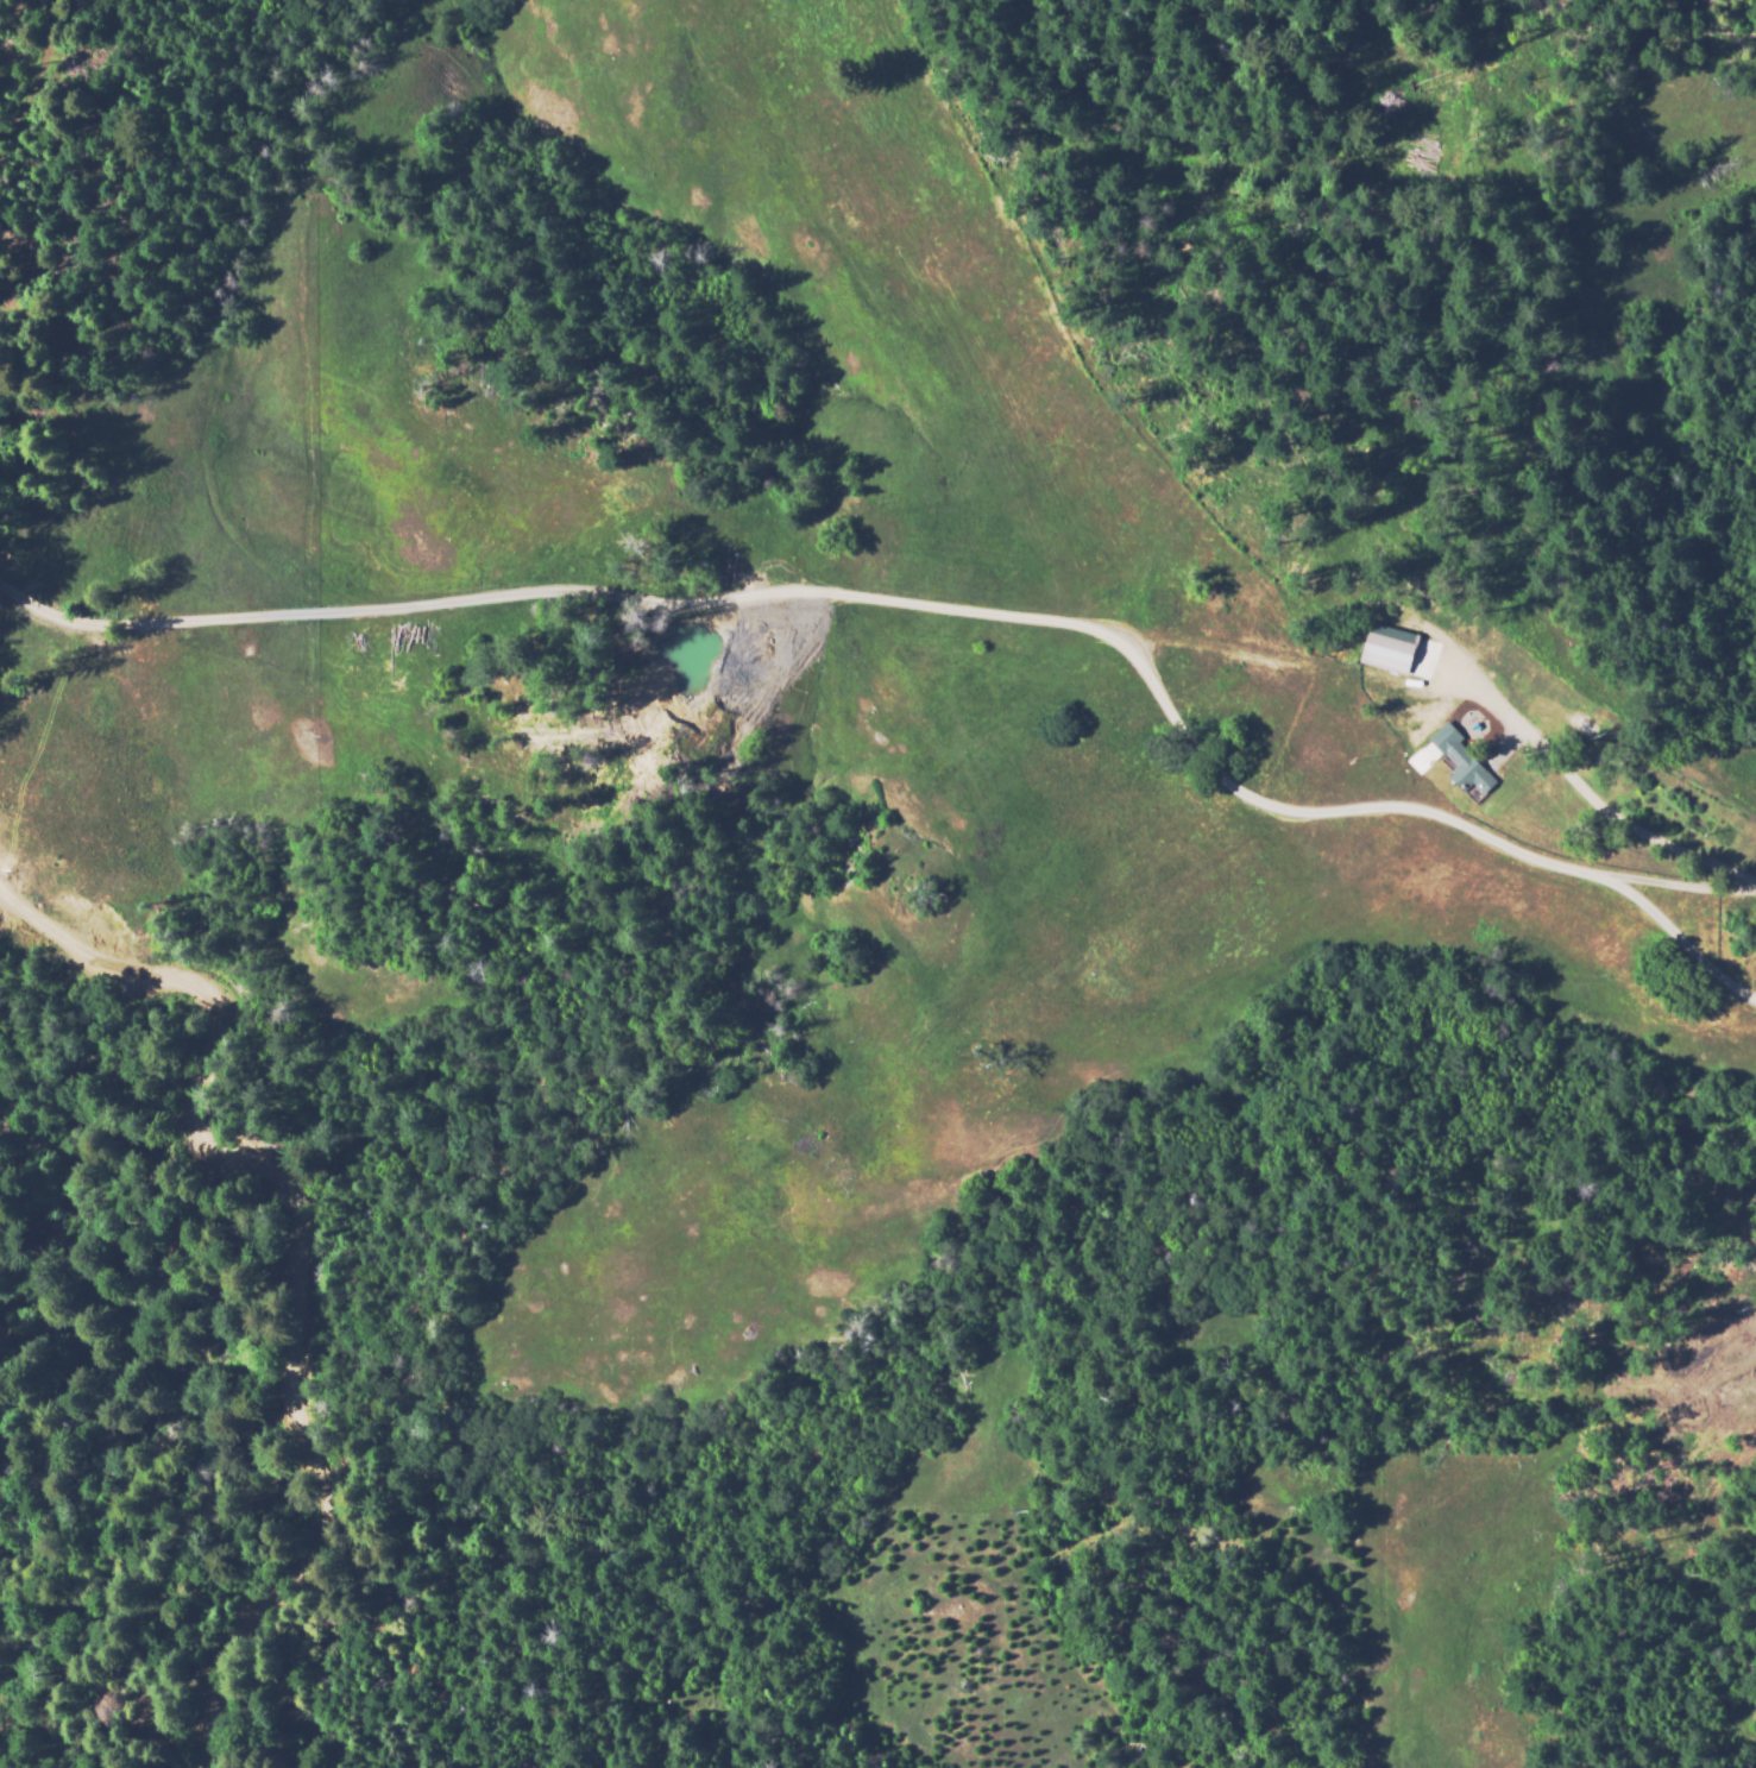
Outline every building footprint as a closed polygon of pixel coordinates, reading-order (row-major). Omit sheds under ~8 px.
[(1368,619),(1415,633),(1404,674),(1357,661),(1368,619)] [(1456,738),(1493,779),(1480,791),(1472,781),(1462,791),(1446,772),(1455,763),(1442,749),(1456,738)]
